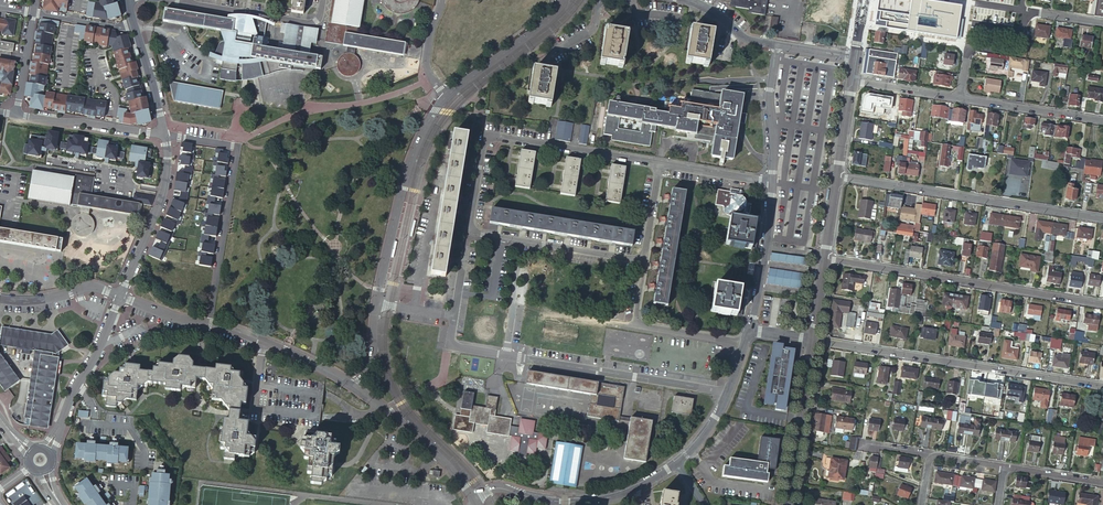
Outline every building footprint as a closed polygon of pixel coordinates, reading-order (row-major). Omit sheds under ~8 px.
[(42,1),(44,1),(42,10),(57,12),(57,10),(66,11),(68,0),(42,0),(42,1)] [(112,0),(99,0),(100,1),(102,0),(104,8),(103,8),(95,7),(95,3),(88,2),(86,17),(99,19),(105,17),(106,20),(121,16),(117,4),(113,5),(112,0)] [(292,13),(304,15),(305,7),(309,8),(310,0),(308,0),(294,0),(292,13)] [(328,23),(359,28),(360,29),(365,0),(332,0),(328,23)] [(384,2),(386,7),(391,13),(394,14),(398,16),(402,16),(409,15),(412,13),(416,10),(419,5),(421,0),(383,0),(384,2)] [(730,6),(750,9),(749,12),(766,15),(768,0),(731,0),(730,6)] [(913,0),(878,0),(873,27),(955,40),(960,7),(913,0)] [(231,21),(165,10),(163,22),(220,32),(224,44),(222,44),(220,46),(219,47),(215,56),(223,59),(220,80),(235,82),(237,66),(250,66),(268,62),(279,64),(278,69),(291,71),(291,66),(303,68),(320,71),(322,59),(309,56),(311,44),(308,44),(309,39),(317,40),(319,30),(279,24),(278,33),(285,35),(284,44),(279,43),(278,51),(268,50),(270,39),(265,38),(268,22),(248,19),(247,19),(239,22),(238,18),(231,21)] [(771,17),(769,27),(775,27),(774,33),(775,33),(777,18),(771,17)] [(0,19),(0,31),(2,32),(2,34),(13,36),(16,20),(5,19),(4,20),(0,19)] [(104,116),(106,103),(94,101),(93,108),(87,107),(88,100),(64,96),(63,103),(57,102),(58,95),(46,93),(46,96),(42,96),(35,95),(36,89),(43,90),(46,74),(38,73),(39,67),(47,68),(51,43),(43,42),(44,37),(52,38),(54,26),(58,27),(59,22),(40,19),(38,32),(35,31),(34,39),(36,39),(35,45),(36,45),(33,63),(30,62),(29,69),(31,70),(30,75),(31,75),(30,84),(26,83),(25,91),(29,92),(28,97),(31,98),(30,108),(38,109),(38,106),(43,107),(53,108),(52,110),(58,110),(57,112),(64,114),(65,110),(83,113),(83,115),(88,115),(87,117),(95,119),(95,115),(104,116)] [(357,36),(359,28),(328,23),(325,43),(348,47),(346,55),(344,56),(342,57),(339,61),(339,63),(338,66),(339,69),(340,71),(342,73),(342,74),(343,74),(344,75),(347,76),(350,76),(352,76),(355,74),(358,71),(360,68),(360,66),(359,61),(357,58),(354,56),(356,48),(404,56),(406,44),(357,36)] [(117,38),(115,31),(76,25),(75,32),(80,33),(78,40),(95,43),(97,36),(100,36),(99,44),(108,45),(111,44),(118,42),(117,38)] [(1049,27),(1035,25),(1033,37),(1047,39),(1049,27)] [(1070,30),(1056,28),(1054,38),(1069,40),(1070,30)] [(715,33),(692,29),(686,62),(709,66),(715,33)] [(627,34),(604,30),(598,63),(622,67),(627,34)] [(887,35),(875,33),(873,43),(882,45),(883,39),(886,39),(887,35)] [(118,122),(129,124),(137,123),(138,126),(145,124),(144,121),(151,119),(148,110),(146,111),(145,106),(147,105),(146,98),(142,99),(139,86),(137,79),(140,78),(135,62),(132,63),(127,48),(128,48),(127,43),(129,43),(126,35),(117,38),(118,42),(120,46),(113,49),(120,74),(127,72),(128,75),(122,78),(125,89),(127,88),(128,93),(127,94),(132,114),(130,115),(126,114),(127,110),(118,108),(116,117),(119,117),(118,122)] [(1091,38),(1080,36),(1078,47),(1090,49),(1091,38)] [(0,41),(0,50),(13,52),(14,43),(0,41)] [(905,55),(906,46),(901,46),(900,49),(894,48),(893,53),(905,55)] [(897,55),(869,50),(868,56),(896,60),(897,55)] [(952,54),(943,53),(942,64),(951,65),(952,54)] [(896,60),(868,56),(865,73),(893,78),(896,60)] [(1025,59),(1008,56),(1006,71),(1008,71),(1010,63),(1013,64),(1013,62),(1028,65),(1029,59),(1025,59)] [(989,58),(987,68),(995,69),(1001,70),(1002,60),(989,58)] [(4,93),(4,95),(8,96),(8,94),(10,94),(15,63),(0,60),(0,71),(3,71),(1,82),(0,82),(0,92),(4,93)] [(237,66),(235,82),(239,83),(254,81),(275,75),(287,73),(302,74),(303,68),(291,66),(291,71),(278,69),(279,64),(268,62),(250,66),(237,66)] [(1067,66),(1053,63),(1051,78),(1056,78),(1056,75),(1065,76),(1067,66)] [(915,70),(898,68),(896,78),(914,81),(915,70)] [(558,73),(535,69),(529,103),(553,107),(558,73)] [(1046,73),(1031,71),(1030,80),(1038,81),(1038,86),(1044,86),(1046,73)] [(1090,73),(1087,73),(1086,80),(1096,81),(1097,76),(1089,75),(1090,73)] [(948,76),(935,74),(932,74),(931,84),(947,87),(949,76),(948,76)] [(984,79),(982,90),(989,91),(998,93),(1000,81),(984,79)] [(178,84),(174,102),(219,110),(223,92),(178,84)] [(722,96),(722,93),(723,88),(712,87),(712,92),(717,93),(717,96),(722,96)] [(1087,87),(1086,97),(1094,98),(1094,101),(1102,102),(1102,95),(1102,89),(1087,87)] [(654,124),(676,128),(676,130),(696,133),(695,135),(712,139),(712,136),(716,137),(712,157),(720,159),(719,165),(723,165),(724,159),(732,161),(738,123),(740,113),(742,96),(723,93),(722,97),(715,96),(715,94),(710,93),(709,95),(702,94),(702,91),(690,89),(687,105),(679,104),(678,109),(667,107),(666,115),(653,113),(654,110),(647,109),(646,110),(607,103),(605,114),(601,134),(610,135),(609,140),(648,146),(650,131),(653,132),(654,124)] [(1079,95),(1069,94),(1067,105),(1077,106),(1079,95)] [(880,100),(868,98),(866,114),(878,116),(880,100)] [(896,124),(899,99),(895,98),(894,105),(894,109),(893,109),(893,111),(889,110),(888,118),(891,118),(890,123),(896,124)] [(913,101),(900,99),(898,111),(904,112),(903,114),(905,114),(904,117),(910,118),(913,101)] [(946,108),(932,106),(930,116),(948,119),(950,109),(946,108)] [(948,119),(948,121),(962,124),(964,112),(950,109),(948,119)] [(976,112),(969,111),(966,130),(970,130),(970,124),(981,125),(982,116),(975,115),(976,112)] [(747,114),(740,113),(738,123),(746,124),(747,114)] [(999,116),(986,114),(984,131),(986,131),(991,132),(992,126),(997,127),(999,116)] [(571,122),(556,119),(553,139),(568,142),(571,122)] [(1036,121),(1024,120),(1023,129),(1030,130),(1031,126),(1035,127),(1036,121)] [(874,125),(862,123),(861,131),(860,131),(858,139),(871,141),(874,125)] [(587,125),(580,124),(576,143),(584,145),(587,125)] [(980,132),(981,125),(970,124),(970,130),(980,132)] [(1053,126),(1041,124),(1039,135),(1051,137),(1053,126)] [(1051,137),(1067,140),(1069,128),(1053,126),(1051,137)] [(919,148),(919,149),(925,150),(926,146),(926,142),(928,133),(914,131),(913,140),(919,140),(918,148),(919,148)] [(48,138),(32,135),(30,145),(26,145),(24,154),(40,157),(41,152),(46,153),(47,150),(56,151),(59,134),(49,132),(48,138)] [(445,276),(468,135),(454,132),(430,274),(445,276)] [(116,157),(124,159),(125,152),(117,151),(118,144),(99,141),(98,148),(88,146),(89,139),(70,136),(68,143),(62,142),(61,148),(67,150),(67,153),(77,154),(80,155),(86,156),(87,153),(97,154),(96,157),(106,159),(109,159),(116,160),(116,157)] [(192,146),(181,144),(180,149),(183,149),(182,153),(186,154),(186,158),(190,159),(193,159),(194,155),(193,155),(193,151),(191,150),(192,146)] [(949,146),(944,145),(942,145),(939,159),(939,165),(938,166),(948,168),(948,163),(951,164),(952,158),(947,157),(949,146)] [(138,169),(137,177),(142,178),(142,177),(150,178),(152,165),(144,164),(146,156),(150,156),(151,149),(132,146),(129,162),(135,163),(139,164),(138,169)] [(938,148),(926,146),(925,150),(925,152),(939,155),(940,151),(937,151),(938,148)] [(961,162),(963,148),(959,147),(952,146),(952,151),(958,151),(957,161),(961,162)] [(998,146),(997,154),(1007,156),(1010,156),(1013,157),(1013,156),(1014,149),(1010,149),(1011,147),(1006,147),(1005,148),(1003,148),(1003,146),(998,146)] [(911,148),(908,148),(907,151),(916,152),(915,153),(917,154),(917,155),(918,155),(918,157),(924,158),(925,152),(925,150),(919,149),(911,148)] [(1066,148),(1064,162),(1064,164),(1069,165),(1070,157),(1077,158),(1079,155),(1080,151),(1077,151),(1077,150),(1066,148)] [(215,158),(217,158),(216,163),(220,163),(227,165),(228,159),(225,159),(226,155),(222,154),(222,150),(215,149),(214,154),(216,154),(215,158)] [(533,152),(519,149),(512,186),(527,188),(533,152)] [(1034,155),(1033,159),(1043,161),(1046,161),(1047,162),(1047,160),(1049,152),(1045,152),(1044,156),(1034,155)] [(867,155),(853,153),(852,165),(865,167),(867,155)] [(897,170),(904,171),(907,154),(904,154),(903,158),(897,158),(897,163),(898,163),(898,165),(897,170)] [(907,154),(904,171),(919,174),(920,167),(918,167),(919,162),(918,162),(918,159),(911,158),(911,159),(910,159),(910,155),(907,154)] [(986,158),(968,155),(966,169),(966,170),(967,170),(967,171),(968,171),(969,171),(969,172),(970,172),(971,171),(972,171),(972,170),(972,169),(973,168),(982,169),(983,169),(984,169),(984,168),(985,167),(986,158)] [(889,173),(891,157),(885,156),(883,172),(889,173)] [(186,158),(179,157),(178,162),(181,162),(180,166),(184,167),(184,171),(191,172),(192,168),(191,168),(191,164),(189,163),(190,159),(186,158)] [(578,159),(564,157),(557,193),(572,196),(578,159)] [(1075,165),(1084,167),(1085,159),(1080,158),(1080,162),(1075,162),(1075,165)] [(1029,163),(1011,160),(1009,173),(1010,173),(1011,174),(1013,174),(1014,173),(1022,174),(1021,177),(1027,177),(1029,163)] [(1051,162),(1047,162),(1046,161),(1043,161),(1041,168),(1058,171),(1059,164),(1057,163),(1051,162)] [(213,170),(215,171),(214,175),(218,176),(225,177),(226,172),(223,172),(224,168),(220,167),(220,163),(216,163),(213,162),(212,166),(214,167),(213,170)] [(1102,165),(1085,162),(1083,176),(1099,178),(1102,165)] [(623,167),(608,164),(602,201),(617,203),(623,167)] [(1084,168),(1071,166),(1070,172),(1080,174),(1083,174),(1084,168)] [(94,178),(50,170),(49,173),(33,170),(28,198),(70,205),(82,207),(80,215),(77,216),(75,217),(73,220),(71,224),(71,226),(71,227),(72,230),(73,232),(74,233),(76,234),(76,235),(79,236),(81,236),(83,236),(85,236),(88,235),(90,233),(91,231),(93,229),(93,227),(93,224),(93,222),(91,219),(90,217),(88,216),(89,208),(137,217),(139,204),(132,203),(91,196),(94,178)] [(191,172),(184,171),(183,174),(176,173),(175,182),(187,184),(187,180),(190,180),(191,172)] [(214,175),(211,175),(210,183),(212,183),(211,188),(223,190),(224,181),(218,180),(218,176),(214,175)] [(1075,182),(1069,181),(1066,200),(1075,202),(1078,188),(1074,187),(1075,182)] [(187,184),(175,182),(174,191),(180,192),(180,198),(187,199),(188,189),(186,189),(187,184)] [(1090,195),(1092,185),(1085,183),(1083,194),(1090,195)] [(208,193),(207,201),(214,202),(215,198),(222,199),(223,190),(211,188),(210,193),(208,193)] [(731,219),(748,221),(749,214),(750,214),(752,202),(747,201),(744,197),(745,191),(731,189),(731,192),(718,190),(716,205),(723,207),(725,208),(725,210),(725,212),(727,214),(728,215),(730,215),(731,217),(731,219)] [(686,192),(672,190),(653,304),(667,306),(686,192)] [(154,196),(134,192),(132,203),(139,204),(151,206),(154,196)] [(902,197),(885,195),(883,207),(900,210),(902,197)] [(187,199),(180,198),(178,202),(173,200),(170,208),(181,213),(182,209),(185,209),(186,205),(187,199)] [(860,200),(859,209),(861,209),(859,218),(870,220),(872,202),(860,200)] [(214,202),(207,201),(206,208),(208,209),(207,213),(207,214),(212,214),(219,216),(220,207),(214,206),(214,202)] [(935,206),(922,204),(921,207),(920,215),(927,216),(933,217),(935,206)] [(898,221),(914,223),(919,224),(920,215),(921,207),(916,206),(914,215),(899,213),(898,221)] [(181,213),(170,208),(166,217),(173,219),(171,223),(175,224),(178,226),(181,218),(179,217),(181,213)] [(492,208),(490,223),(630,246),(633,232),(492,208)] [(955,211),(944,210),(942,222),(953,223),(955,211)] [(205,226),(217,228),(218,219),(212,218),(212,214),(207,214),(207,213),(205,213),(204,221),(206,221),(205,226)] [(976,215),(965,213),(963,225),(974,227),(976,215)] [(995,226),(1003,227),(1005,217),(990,214),(990,215),(990,217),(988,225),(995,226)] [(1003,227),(1018,229),(1019,219),(1005,217),(1003,227)] [(748,221),(731,219),(727,245),(752,249),(756,223),(748,221)] [(171,223),(164,220),(161,228),(167,230),(165,234),(171,237),(172,237),(175,230),(173,229),(175,224),(171,223)] [(1042,233),(1049,234),(1051,224),(1037,222),(1035,232),(1034,240),(1041,241),(1042,233)] [(897,224),(897,229),(896,234),(912,237),(913,231),(914,227),(897,224)] [(1049,234),(1064,237),(1066,226),(1051,224),(1049,234)] [(217,228),(205,226),(205,231),(202,230),(201,239),(208,240),(209,236),(216,237),(217,228)] [(896,234),(897,229),(885,227),(880,226),(877,245),(881,245),(881,241),(880,241),(881,237),(885,238),(886,232),(896,234)] [(1092,230),(1078,228),(1076,238),(1083,239),(1083,242),(1086,243),(1086,240),(1091,240),(1092,230)] [(61,252),(63,240),(18,232),(0,229),(0,242),(61,252)] [(872,232),(855,229),(853,241),(870,244),(872,232)] [(165,234),(159,232),(156,240),(161,242),(160,246),(167,249),(170,241),(171,237),(165,234)] [(917,235),(913,234),(912,243),(920,244),(920,240),(916,240),(917,235)] [(208,240),(201,239),(200,247),(202,247),(201,252),(206,253),(213,254),(214,245),(208,244),(208,240)] [(971,246),(962,244),(960,256),(969,258),(971,246)] [(1000,245),(993,244),(988,271),(1000,273),(1004,246),(1000,245)] [(982,248),(978,247),(976,257),(986,259),(987,249),(984,248),(985,245),(982,245),(982,248)] [(158,250),(152,248),(149,256),(161,261),(163,257),(164,257),(167,249),(160,246),(158,250)] [(953,254),(939,251),(937,265),(950,268),(953,254)] [(201,252),(199,252),(197,260),(200,261),(199,265),(211,267),(212,258),(206,257),(206,253),(201,252)] [(1047,252),(1044,252),(1042,262),(1052,263),(1053,254),(1052,253),(1047,252)] [(1099,253),(1092,252),(1091,259),(1092,260),(1097,260),(1099,253)] [(811,259),(772,253),(771,261),(810,267),(811,259)] [(1039,258),(1020,255),(1018,267),(1030,269),(1030,272),(1036,273),(1039,258)] [(1088,259),(1086,259),(1070,256),(1070,261),(1084,263),(1084,265),(1087,265),(1088,259)] [(1053,268),(1048,268),(1046,283),(1060,286),(1061,274),(1053,273),(1053,268)] [(808,274),(770,269),(768,284),(806,290),(808,274)] [(853,276),(842,274),(841,279),(842,279),(842,284),(841,284),(840,289),(851,291),(852,282),(862,284),(863,277),(853,275),(853,276)] [(1099,288),(1101,277),(1089,275),(1087,286),(1099,288)] [(1082,278),(1070,276),(1069,287),(1080,289),(1082,278)] [(911,286),(901,284),(901,289),(900,292),(900,294),(909,296),(911,286)] [(742,289),(717,285),(712,312),(738,316),(742,289)] [(900,292),(893,290),(889,290),(886,307),(897,309),(898,305),(900,294),(900,292)] [(978,293),(977,308),(980,308),(980,313),(988,314),(989,294),(978,293)] [(941,306),(951,308),(953,296),(943,294),(941,306)] [(951,308),(965,310),(967,298),(953,296),(951,308)] [(831,299),(826,326),(838,328),(840,311),(847,312),(849,302),(831,299)] [(879,305),(869,303),(867,313),(877,314),(879,305)] [(1010,314),(1012,305),(1000,303),(998,312),(1010,314)] [(897,309),(897,313),(913,316),(915,308),(915,305),(910,304),(910,307),(906,306),(905,308),(900,307),(900,305),(898,305),(897,309)] [(1041,308),(1028,306),(1027,315),(1032,316),(1032,320),(1039,321),(1041,308)] [(915,308),(913,316),(917,316),(921,317),(922,309),(915,308)] [(1070,312),(1057,310),(1055,321),(1059,322),(1059,319),(1069,321),(1070,312)] [(854,313),(848,312),(845,327),(852,328),(854,313)] [(882,319),(883,315),(877,314),(867,313),(866,313),(865,317),(876,318),(875,322),(880,322),(880,319),(882,319)] [(1098,317),(1084,315),(1083,323),(1089,325),(1088,331),(1096,332),(1098,317)] [(991,318),(989,328),(994,328),(999,329),(1000,324),(995,323),(996,317),(991,316),(991,318)] [(982,326),(989,328),(991,318),(983,317),(982,326)] [(876,324),(864,322),(863,333),(874,335),(876,324)] [(1016,332),(1022,333),(1025,333),(1025,334),(1027,326),(1018,324),(1016,332)] [(48,339),(52,336),(2,328),(1,331),(48,339)] [(906,330),(890,328),(888,337),(905,340),(906,330)] [(935,331),(921,328),(920,336),(923,336),(922,339),(934,340),(935,331)] [(950,329),(949,335),(948,345),(963,348),(964,338),(957,336),(958,330),(950,329)] [(58,332),(52,336),(48,339),(1,331),(1,334),(0,339),(0,349),(0,346),(37,352),(26,417),(32,417),(31,424),(48,427),(56,377),(60,352),(68,346),(58,332)] [(1019,340),(1024,341),(1025,333),(1022,333),(1016,332),(1016,336),(1020,337),(1019,340)] [(1074,335),(1073,341),(1076,342),(1087,344),(1087,340),(1082,339),(1082,333),(1074,332),(1074,335)] [(990,335),(978,333),(977,343),(989,345),(990,335)] [(1065,350),(1067,340),(1055,338),(1053,348),(1065,350)] [(1010,342),(1004,341),(1001,358),(1016,360),(1018,350),(1009,348),(1010,342)] [(774,412),(777,413),(779,402),(780,397),(781,388),(782,383),(783,374),(784,370),(785,362),(786,358),(787,353),(776,351),(777,348),(777,346),(772,345),(771,346),(769,346),(767,355),(767,359),(765,367),(765,371),(763,380),(763,385),(761,394),(760,399),(759,405),(770,407),(769,412),(774,413),(774,412)] [(1040,355),(1029,353),(1028,362),(1039,364),(1040,355)] [(1094,355),(1080,353),(1079,363),(1092,365),(1094,355)] [(9,390),(19,382),(0,356),(0,378),(9,390)] [(188,357),(183,357),(182,361),(172,360),(172,365),(157,363),(157,368),(152,368),(152,372),(138,370),(139,366),(124,364),(123,369),(119,368),(118,373),(113,372),(113,377),(108,376),(108,381),(103,380),(101,395),(106,396),(105,406),(115,407),(115,402),(120,403),(121,398),(135,400),(136,386),(141,386),(142,382),(147,382),(166,384),(165,389),(179,391),(180,386),(194,388),(195,378),(209,380),(209,385),(214,385),(212,400),(226,401),(226,406),(231,407),(229,421),(224,420),(221,450),(226,450),(225,460),(235,461),(236,456),(250,458),(250,453),(255,454),(257,439),(247,437),(249,418),(239,417),(241,403),(245,404),(247,389),(242,388),(243,383),(238,383),(239,373),(229,372),(230,367),(215,365),(214,370),(191,367),(192,363),(187,362),(188,357)] [(1068,359),(1053,357),(1052,366),(1067,368),(1068,359)] [(844,362),(834,360),(833,367),(831,367),(830,375),(842,377),(844,362)] [(866,364),(854,362),(853,372),(865,374),(866,364)] [(888,368),(879,367),(876,383),(886,384),(888,368)] [(917,369),(901,367),(900,377),(916,379),(917,369)] [(588,417),(619,422),(619,420),(619,416),(624,388),(528,372),(526,384),(591,394),(588,417)] [(6,392),(9,390),(0,378),(0,384),(6,392)] [(922,378),(921,384),(923,385),(922,387),(937,389),(938,380),(924,378),(924,379),(922,378)] [(996,382),(986,380),(984,389),(995,391),(996,382)] [(957,383),(948,381),(946,394),(955,395),(957,383)] [(1022,386),(1008,384),(1006,396),(1020,398),(1022,386)] [(851,391),(832,388),(831,400),(849,403),(851,391)] [(1048,391),(1033,388),(1031,400),(1040,401),(1039,408),(1045,409),(1048,391)] [(475,394),(464,392),(461,410),(464,410),(463,417),(460,416),(456,415),(453,430),(473,433),(475,424),(488,426),(487,434),(509,437),(512,437),(510,451),(518,453),(517,457),(526,459),(527,454),(536,456),(537,449),(546,450),(548,436),(534,433),(536,422),(522,420),(520,428),(511,427),(512,420),(496,417),(499,398),(489,396),(486,409),(473,406),(475,394)] [(1061,394),(1059,394),(1059,396),(1061,397),(1059,406),(1073,407),(1074,395),(1061,394)] [(694,399),(674,396),(671,413),(691,416),(694,399)] [(964,404),(963,413),(970,414),(971,404),(964,403),(964,404)] [(971,404),(970,414),(971,414),(987,417),(989,407),(971,404)] [(987,417),(989,417),(997,418),(998,412),(999,409),(989,407),(987,417)] [(814,421),(812,431),(828,433),(831,416),(815,414),(814,421)] [(853,419),(836,416),(835,428),(851,431),(853,419)] [(194,417),(193,425),(204,427),(205,419),(194,417)] [(920,427),(930,429),(932,419),(922,417),(920,427)] [(652,422),(631,418),(630,422),(624,459),(645,463),(652,422)] [(879,420),(868,419),(867,429),(877,431),(879,420)] [(904,421),(893,419),(892,429),(902,431),(904,421)] [(930,429),(940,430),(942,420),(932,419),(930,429)] [(957,433),(967,435),(969,425),(958,423),(957,433)] [(967,435),(977,436),(979,426),(973,425),(969,425),(967,435)] [(994,439),(1004,440),(1006,431),(995,429),(994,439)] [(335,439),(351,442),(353,433),(337,430),(335,439)] [(1004,440),(1014,442),(1016,432),(1006,431),(1004,440)] [(1040,437),(1030,435),(1027,451),(1037,452),(1037,451),(1042,451),(1042,447),(1038,446),(1039,443),(1040,437)] [(320,441),(311,440),(310,450),(308,459),(313,459),(311,474),(316,475),(315,484),(325,485),(326,481),(330,481),(330,476),(336,476),(338,453),(343,453),(344,448),(339,448),(339,443),(335,442),(335,437),(321,436),(320,441)] [(1064,438),(1054,436),(1051,452),(1061,454),(1064,438)] [(855,451),(857,438),(850,437),(848,450),(855,451)] [(576,485),(581,444),(555,440),(553,457),(559,458),(557,471),(562,471),(560,479),(555,478),(555,482),(576,485)] [(724,465),(723,475),(768,482),(769,473),(775,473),(779,443),(761,440),(758,461),(730,457),(729,465),(724,465)] [(125,457),(126,447),(77,442),(76,453),(74,453),(74,455),(76,455),(125,459),(125,460),(127,460),(128,458),(125,457)] [(346,451),(356,452),(357,443),(346,443),(346,451)] [(1086,456),(1087,446),(1077,444),(1076,455),(1086,456)] [(10,467),(6,463),(10,460),(0,446),(0,474),(10,467)] [(899,457),(897,467),(907,469),(909,459),(899,457)] [(846,462),(825,459),(824,460),(823,465),(825,466),(823,477),(844,480),(846,462)] [(169,471),(166,471),(166,473),(155,472),(155,470),(152,469),(151,481),(149,481),(148,497),(149,497),(149,504),(165,504),(166,499),(167,499),(169,483),(167,483),(169,471)] [(956,486),(957,476),(953,476),(953,475),(940,473),(939,484),(952,486),(951,492),(955,493),(956,486)] [(977,493),(977,487),(979,479),(974,479),(974,478),(961,476),(961,477),(960,487),(973,489),(972,493),(977,493)] [(1026,478),(1016,476),(1015,486),(1025,487),(1026,478)] [(86,479),(77,485),(75,484),(73,485),(74,487),(75,487),(88,504),(104,504),(86,479)] [(979,479),(977,487),(982,488),(982,490),(994,492),(996,481),(983,479),(983,480),(979,479)] [(911,489),(901,485),(897,495),(907,499),(911,489)] [(1048,491),(1046,502),(1061,504),(1062,504),(1064,493),(1048,491)] [(662,492),(660,504),(678,504),(679,495),(662,492)] [(853,493),(843,492),(842,498),(842,499),(852,501),(853,493)] [(1079,493),(1077,503),(1086,504),(1096,504),(1097,496),(1079,493)] [(1013,494),(1013,498),(1012,504),(1030,504),(1031,497),(1013,494)] [(24,500),(26,499),(23,495),(11,503),(13,504),(27,504),(24,500)]
